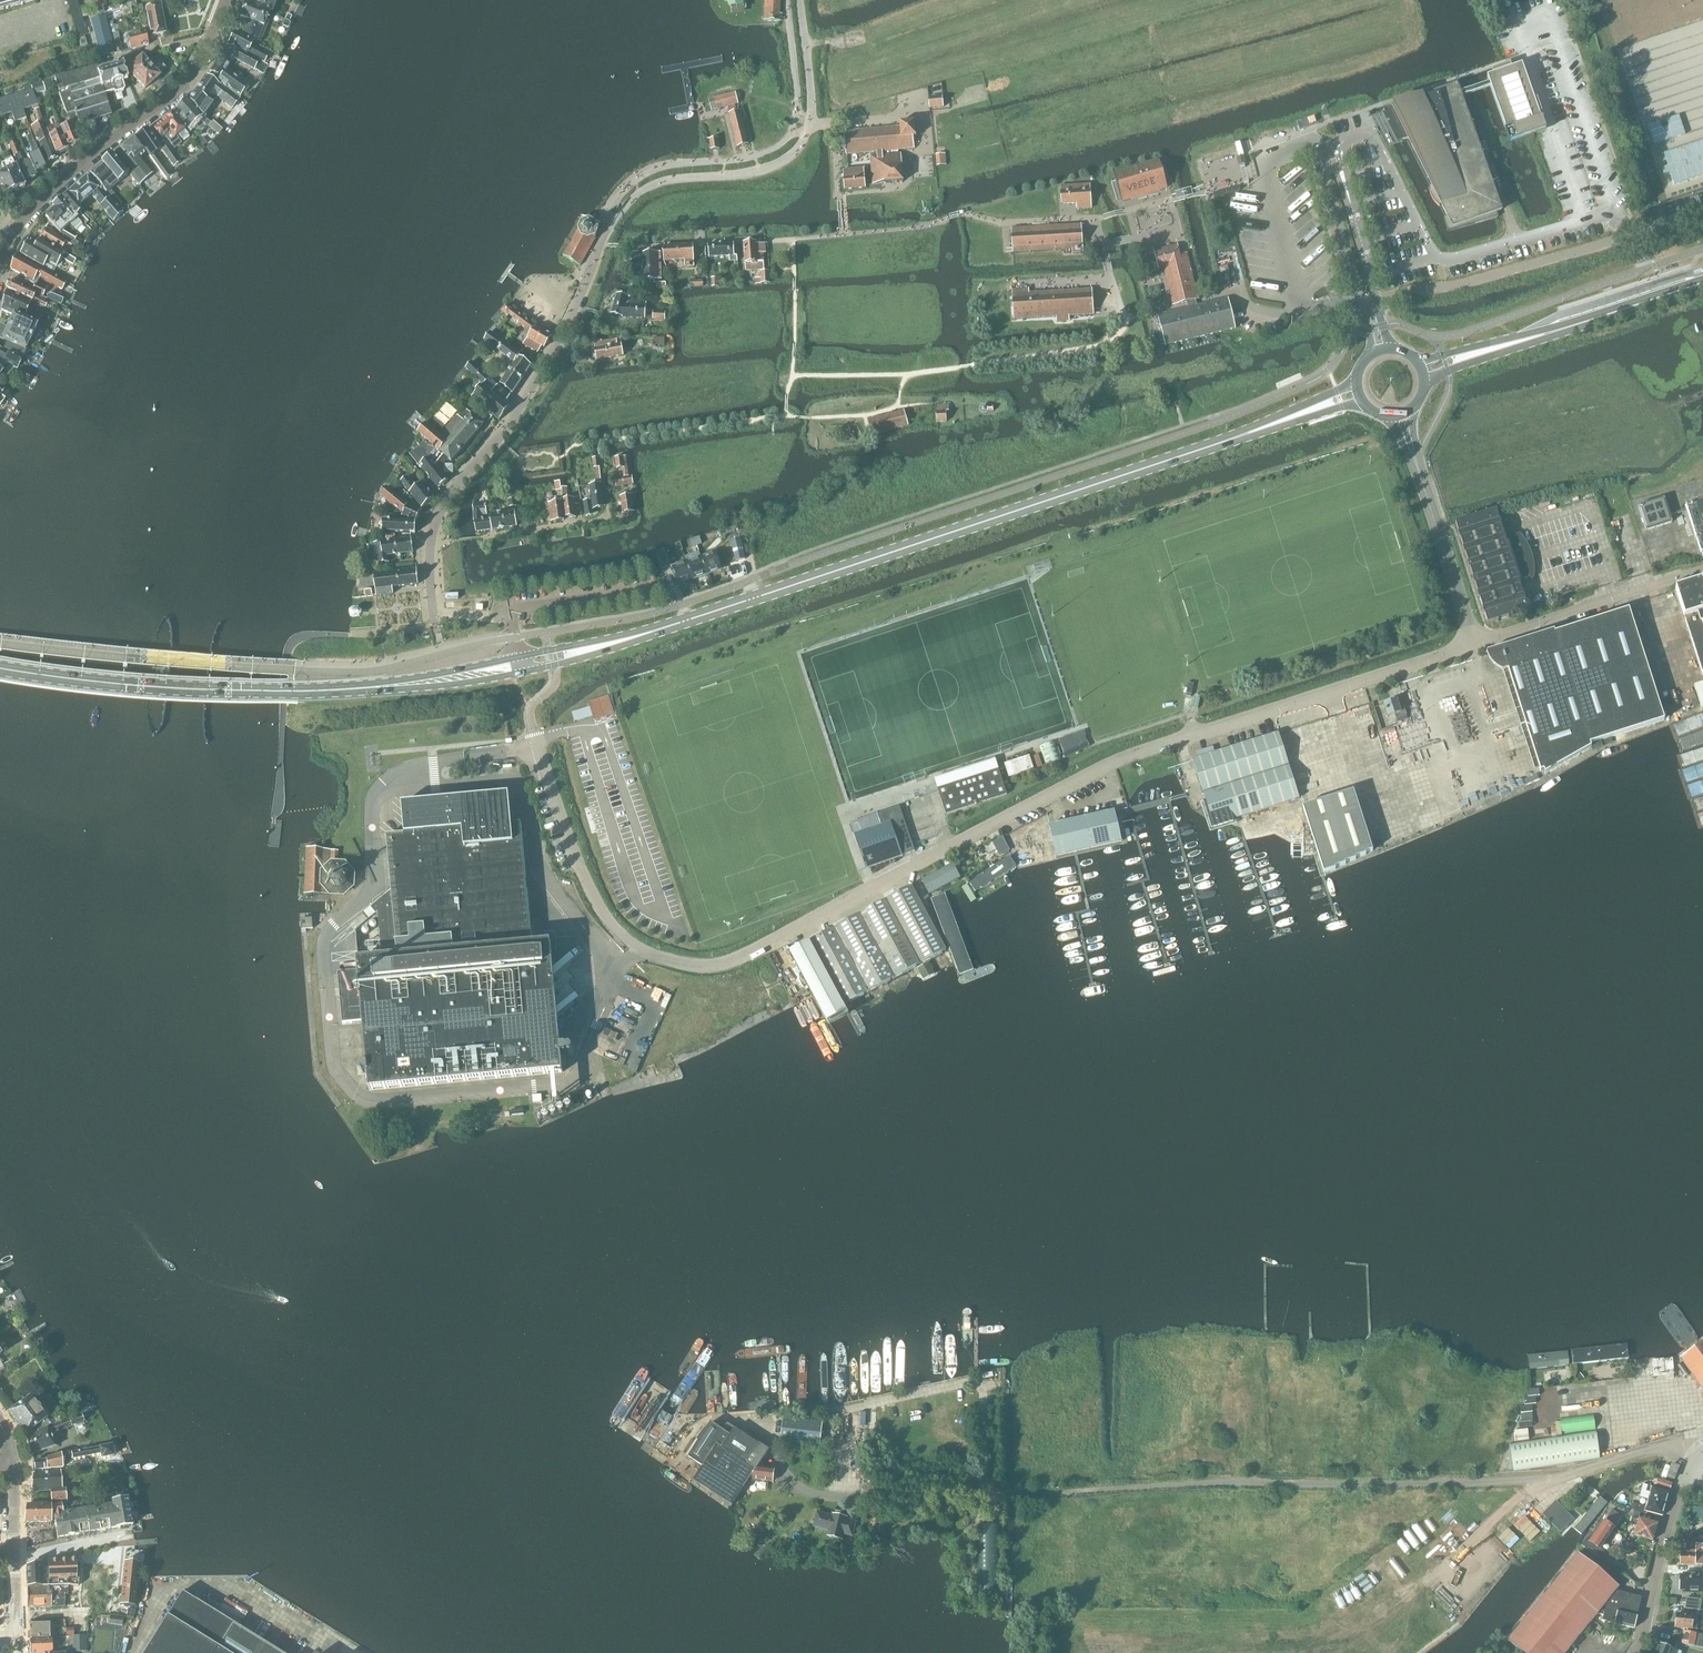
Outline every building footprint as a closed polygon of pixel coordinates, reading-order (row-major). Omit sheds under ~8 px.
[(36,0),(0,0),(0,10),(36,0)] [(103,7),(105,16),(106,21),(132,14),(129,0),(103,7)] [(267,0),(243,0),(237,16),(247,20),(242,33),(258,41),(260,42),(269,22),(266,20),(270,12),(272,13),(275,3),(267,0)] [(723,10),(728,7),(731,13),(748,4),(746,0),(719,0),(723,10)] [(766,23),(780,22),(781,0),(767,0),(766,23)] [(160,5),(146,8),(151,37),(166,34),(163,20),(160,5)] [(106,21),(105,16),(91,20),(101,57),(114,54),(106,21)] [(120,18),(108,21),(108,23),(111,34),(111,36),(114,46),(121,44),(118,32),(115,33),(114,30),(121,28),(128,27),(125,17),(120,18)] [(128,36),(131,49),(148,45),(145,32),(128,36)] [(229,44),(247,53),(265,62),(269,55),(258,50),(257,53),(249,49),(253,42),(235,33),(229,44)] [(78,39),(81,47),(87,45),(85,37),(78,39)] [(121,44),(114,46),(116,53),(123,51),(121,44)] [(212,79),(224,87),(239,97),(248,85),(226,69),(234,59),(263,75),(269,66),(258,60),(259,60),(247,54),(228,44),(209,72),(213,74),(210,78),(212,79)] [(129,58),(122,61),(124,68),(125,72),(128,71),(132,74),(136,79),(142,86),(144,87),(145,89),(158,77),(158,76),(165,69),(159,61),(157,63),(151,69),(145,63),(141,59),(134,66),(131,62),(129,58)] [(97,68),(55,79),(67,115),(68,115),(72,123),(72,124),(78,121),(79,125),(111,115),(105,94),(114,92),(116,93),(124,91),(125,88),(123,82),(123,81),(128,80),(122,62),(117,64),(117,65),(116,65),(117,66),(98,72),(97,68)] [(1545,129),(1523,65),(1510,69),(1487,77),(1491,86),(1510,141),(1529,134),(1545,129)] [(203,117),(205,114),(217,98),(232,109),(239,98),(224,88),(209,78),(206,75),(188,99),(188,100),(203,116),(203,117)] [(45,82),(42,82),(42,83),(44,89),(45,89),(54,87),(52,81),(52,80),(45,82)] [(40,83),(31,86),(32,90),(33,93),(42,90),(44,89),(42,83),(42,82),(40,83)] [(1496,212),(1501,211),(1493,187),(1461,96),(1457,85),(1390,106),(1388,111),(1395,126),(1403,141),(1406,138),(1408,138),(1432,185),(1430,186),(1429,186),(1429,188),(1430,190),(1430,193),(1431,195),(1432,197),(1433,199),(1434,201),(1435,202),(1436,203),(1437,204),(1439,206),(1440,206),(1442,205),(1448,216),(1444,217),(1448,231),(1449,231),(1497,217),(1498,217),(1496,212)] [(1,116),(11,112),(15,122),(26,118),(23,110),(37,105),(33,93),(32,90),(23,93),(23,92),(17,94),(7,98),(0,100),(0,113),(1,116)] [(714,98),(717,109),(738,103),(736,93),(714,98)] [(929,97),(930,108),(943,107),(942,96),(929,97)] [(203,116),(188,100),(188,99),(175,110),(190,128),(200,119),(208,127),(209,126),(218,135),(222,130),(213,121),(211,123),(203,117),(203,116)] [(35,111),(34,111),(37,121),(42,119),(39,109),(35,111)] [(729,113),(738,147),(749,144),(740,110),(729,113)] [(156,133),(161,138),(164,136),(166,139),(166,138),(172,145),(179,139),(178,139),(180,137),(182,139),(188,134),(191,132),(188,128),(187,129),(175,115),(174,113),(171,113),(164,119),(165,120),(154,129),(156,133)] [(213,121),(205,114),(203,117),(211,123),(213,121)] [(882,151),(899,150),(914,148),(913,137),(916,136),(915,121),(900,123),(900,126),(898,126),(844,131),(846,151),(846,154),(877,152),(882,151)] [(44,122),(32,126),(36,139),(39,141),(47,162),(57,158),(46,131),(47,130),(47,129),(44,122)] [(66,125),(60,128),(61,130),(63,137),(68,148),(67,146),(68,146),(69,146),(70,147),(73,147),(75,144),(75,143),(77,142),(79,142),(72,124),(72,123),(66,125)] [(47,130),(49,135),(49,136),(56,153),(57,153),(59,154),(63,152),(64,150),(68,148),(63,137),(61,130),(60,128),(59,128),(58,124),(55,125),(47,129),(47,130)] [(135,137),(150,156),(165,177),(167,177),(169,176),(170,174),(155,153),(161,148),(174,166),(180,162),(166,141),(160,146),(151,134),(148,129),(135,137)] [(28,135),(30,142),(29,142),(33,153),(28,155),(29,159),(35,173),(37,172),(39,173),(42,172),(42,170),(44,169),(43,169),(46,168),(38,151),(34,140),(32,134),(28,135)] [(116,158),(139,185),(154,173),(139,155),(145,150),(135,137),(120,149),(113,155),(116,158)] [(710,139),(711,150),(719,149),(718,138),(710,139)] [(35,173),(29,159),(23,162),(12,139),(7,141),(26,181),(37,176),(35,173)] [(882,151),(877,152),(877,156),(871,156),(873,184),(903,181),(901,154),(883,155),(882,151)] [(936,154),(937,166),(947,165),(946,153),(936,154)] [(90,174),(105,193),(118,183),(128,175),(111,156),(101,164),(102,164),(90,174)] [(1244,156),(1237,159),(1239,168),(1247,166),(1245,160),(1244,156)] [(1114,174),(1122,202),(1167,188),(1160,161),(1114,174)] [(6,163),(1,165),(4,172),(14,192),(25,187),(15,166),(9,169),(6,163)] [(843,170),(845,190),(866,188),(864,168),(843,170)] [(3,197),(14,192),(4,172),(0,174),(0,191),(3,197)] [(67,194),(78,207),(91,195),(92,194),(96,199),(101,204),(101,205),(100,206),(114,221),(118,217),(123,213),(113,202),(105,193),(97,184),(95,186),(90,179),(87,176),(86,177),(83,179),(79,183),(70,191),(67,194)] [(1090,184),(1060,186),(1062,204),(1077,204),(1077,209),(1092,208),(1090,184)] [(1239,187),(1213,193),(1214,198),(1226,195),(1240,191),(1239,187)] [(61,198),(61,199),(64,202),(69,207),(72,211),(84,225),(85,225),(85,224),(88,221),(87,219),(83,215),(80,212),(81,211),(79,208),(78,207),(67,194),(61,198)] [(114,194),(110,198),(117,206),(122,202),(114,194)] [(62,231),(69,225),(74,231),(82,223),(78,218),(69,208),(60,199),(52,207),(54,209),(52,211),(45,217),(60,233),(57,235),(81,250),(85,243),(76,238),(75,240),(62,231)] [(583,218),(579,229),(563,256),(580,265),(594,241),(596,238),(601,225),(583,218)] [(1013,252),(1063,249),(1072,249),(1072,253),(1083,252),(1082,224),(1011,228),(1013,252)] [(39,238),(66,254),(71,245),(44,229),(39,238)] [(20,254),(43,268),(43,267),(52,273),(56,267),(61,258),(63,255),(38,240),(35,246),(27,242),(20,254)] [(756,244),(756,242),(745,243),(746,263),(746,271),(761,270),(761,272),(761,278),(756,278),(756,284),(770,283),(769,271),(764,271),(764,270),(763,253),(766,253),(765,244),(756,244)] [(734,243),(709,244),(709,257),(730,256),(730,261),(738,261),(737,256),(734,256),(734,243)] [(693,245),(664,247),(664,261),(685,260),(685,267),(694,266),(693,245)] [(1187,302),(1196,300),(1199,299),(1187,253),(1183,254),(1180,254),(1178,245),(1154,251),(1158,268),(1170,265),(1177,291),(1180,304),(1187,302)] [(662,280),(661,253),(643,254),(631,254),(632,264),(639,263),(643,263),(644,281),(662,280)] [(36,285),(39,278),(42,280),(44,279),(58,286),(58,288),(62,290),(66,282),(15,255),(10,269),(26,277),(23,283),(33,288),(32,290),(43,295),(46,289),(36,285)] [(7,283),(6,289),(31,300),(46,307),(48,302),(35,296),(36,293),(10,282),(7,283)] [(2,310),(14,315),(23,319),(31,300),(6,289),(2,310)] [(1029,289),(1012,290),(1014,319),(1038,318),(1057,317),(1069,316),(1094,315),(1092,289),(1036,293),(1029,293),(1029,289)] [(47,298),(61,305),(63,300),(49,293),(47,298)] [(617,294),(611,314),(623,317),(622,318),(645,319),(646,306),(647,301),(632,298),(617,294)] [(1197,306),(1188,308),(1181,310),(1168,313),(1163,314),(1158,315),(1161,327),(1165,346),(1236,329),(1228,298),(1197,306)] [(1188,305),(1188,308),(1197,306),(1196,300),(1187,302),(1188,305)] [(507,305),(502,311),(508,316),(509,315),(519,322),(518,323),(524,327),(532,333),(523,344),(538,353),(542,347),(544,348),(553,337),(536,327),(507,305)] [(653,319),(665,320),(666,312),(653,311),(653,319)] [(23,319),(14,315),(8,329),(16,333),(15,336),(29,342),(30,338),(31,339),(37,325),(23,319)] [(29,342),(15,336),(16,333),(8,329),(0,326),(0,338),(6,341),(3,347),(19,354),(18,356),(21,359),(29,342)] [(505,355),(506,356),(515,362),(500,384),(512,393),(512,394),(532,365),(531,365),(519,357),(520,355),(490,332),(486,339),(505,353),(505,354),(505,355)] [(594,342),(597,360),(623,356),(621,344),(617,345),(617,340),(602,342),(602,341),(594,342)] [(3,371),(1,369),(6,362),(17,369),(21,361),(0,349),(0,374),(3,371)] [(499,420),(499,421),(509,407),(505,404),(511,396),(498,385),(497,385),(472,362),(466,368),(480,382),(483,381),(486,383),(472,397),(499,420)] [(465,402),(473,407),(475,404),(468,398),(465,402)] [(949,411),(949,405),(936,406),(937,422),(947,422),(946,411),(949,411)] [(479,412),(484,417),(487,413),(482,408),(479,412)] [(421,446),(410,455),(419,466),(420,465),(431,479),(426,483),(433,492),(438,488),(448,480),(439,469),(448,458),(452,462),(484,424),(467,410),(443,438),(442,437),(440,440),(424,426),(418,433),(426,440),(421,446)] [(904,411),(868,420),(872,436),(909,426),(904,411)] [(487,413),(484,417),(489,421),(492,417),(487,413)] [(383,461),(387,464),(393,455),(389,452),(383,461)] [(629,476),(626,456),(615,458),(617,469),(622,468),(623,477),(629,476)] [(615,479),(616,487),(633,484),(632,476),(615,479)] [(410,493),(422,508),(435,498),(422,483),(416,488),(407,477),(401,481),(410,493)] [(592,501),(584,502),(586,516),(594,514),(593,509),(605,506),(602,484),(590,486),(592,501)] [(404,491),(399,497),(387,487),(380,494),(398,509),(400,508),(404,512),(402,516),(416,522),(421,510),(408,504),(403,500),(409,494),(404,491)] [(579,504),(578,497),(573,498),(567,499),(567,487),(561,487),(562,499),(563,499),(565,517),(576,517),(575,505),(579,504)] [(622,505),(623,513),(634,512),(632,495),(620,497),(621,503),(619,503),(619,506),(622,505)] [(508,499),(510,507),(517,506),(516,498),(508,499)] [(1638,506),(1646,531),(1672,522),(1664,498),(1638,506)] [(548,501),(551,522),(564,520),(561,499),(548,501)] [(1702,555),(1702,502),(1685,508),(1700,556),(1702,555)] [(474,504),(474,521),(475,520),(476,532),(517,526),(515,516),(518,515),(517,512),(515,512),(515,511),(490,514),(491,518),(482,519),(482,515),(487,515),(486,503),(474,504)] [(1519,580),(1530,577),(1531,576),(1532,572),(1532,569),(1531,565),(1531,562),(1529,562),(1528,558),(1530,557),(1528,552),(1526,546),(1522,541),(1519,537),(1506,541),(1496,510),(1456,523),(1488,624),(1528,611),(1519,580)] [(384,531),(415,533),(416,522),(384,520),(384,531)] [(374,543),(375,550),(377,550),(379,563),(389,562),(388,556),(413,552),(412,538),(374,543)] [(691,540),(693,547),(701,544),(699,538),(691,540)] [(665,549),(659,551),(662,561),(668,560),(665,549)] [(716,553),(701,558),(707,574),(722,569),(716,553)] [(701,558),(687,563),(692,579),(707,574),(701,558)] [(664,570),(670,569),(668,560),(662,561),(664,570)] [(692,579),(687,563),(672,567),(678,584),(692,579)] [(418,584),(417,568),(374,573),(376,596),(393,594),(393,587),(418,584)] [(1548,582),(1553,596),(1574,590),(1569,575),(1548,582)] [(1675,591),(1702,678),(1702,582),(1675,591)] [(359,608),(352,609),(351,610),(350,611),(350,615),(351,616),(353,617),(360,616),(361,615),(362,614),(362,612),(362,610),(359,608)] [(1544,771),(1545,774),(1592,747),(1590,744),(1664,720),(1629,609),(1497,651),(1504,671),(1508,669),(1540,772),(1544,771)] [(607,696),(588,702),(589,708),(593,718),(594,721),(614,714),(607,696)] [(1384,704),(1385,709),(1386,711),(1388,717),(1395,715),(1396,719),(1407,715),(1404,708),(1400,709),(1397,700),(1384,704)] [(573,722),(574,724),(593,718),(589,708),(571,714),(573,722)] [(1349,714),(1357,740),(1376,734),(1368,708),(1349,714)] [(387,733),(388,743),(407,741),(406,731),(387,733)] [(1087,740),(1084,732),(1059,740),(1062,749),(1087,740)] [(1193,760),(1214,825),(1299,798),(1279,733),(1193,760)] [(1062,760),(1055,740),(1039,745),(1046,765),(1062,760)] [(1063,753),(1065,758),(1090,746),(1087,741),(1063,753)] [(1296,743),(1297,752),(1306,751),(1305,742),(1296,743)] [(1017,774),(1034,768),(1029,755),(1008,762),(1004,763),(1009,777),(1017,774)] [(934,779),(946,814),(1007,794),(996,759),(934,779)] [(1185,814),(1173,774),(1163,777),(1175,817),(1185,814)] [(1303,807),(1324,873),(1346,864),(1345,863),(1356,859),(1356,858),(1366,854),(1366,853),(1373,851),(1354,791),(1303,807)] [(392,890),(374,905),(378,911),(382,948),(397,946),(398,956),(358,960),(359,971),(338,973),(343,1023),(353,1022),(364,1021),(367,1061),(368,1065),(366,1065),(364,1067),(361,1066),(359,1068),(359,1071),(362,1073),(364,1072),(366,1073),(369,1073),(370,1090),(563,1072),(563,1070),(562,1070),(561,1061),(562,1061),(562,1063),(565,1062),(564,1055),(566,1055),(568,1053),(570,1054),(573,1052),(573,1050),(572,1048),(570,1047),(567,1048),(565,1047),(565,1046),(561,1047),(558,1017),(552,950),(556,949),(555,938),(545,938),(545,943),(532,944),(527,889),(521,823),(510,824),(508,812),(509,812),(507,798),(437,804),(407,807),(409,833),(387,835),(392,890)] [(882,826),(855,835),(866,869),(867,869),(867,868),(875,866),(876,866),(876,865),(884,863),(885,863),(885,862),(893,859),(893,860),(894,859),(901,856),(902,857),(902,856),(902,855),(915,851),(900,807),(884,812),(886,817),(879,819),(882,826)] [(1050,826),(1057,856),(1122,841),(1115,811),(1050,826)] [(1010,850),(1003,837),(993,842),(1000,856),(1010,850)] [(307,847),(304,894),(328,894),(329,889),(342,889),(348,883),(348,875),(348,874),(351,871),(346,866),(343,869),(342,868),(330,868),(331,850),(307,847)] [(974,894),(1015,868),(1007,855),(966,882),(974,894)] [(922,881),(929,894),(960,877),(953,864),(922,881)] [(912,886),(810,941),(790,952),(829,1024),(848,1014),(844,1005),(946,950),(912,886)] [(931,899),(933,904),(959,974),(972,969),(944,894),(931,899)] [(302,919),(302,929),(313,928),(312,918),(302,919)] [(918,969),(924,979),(935,974),(929,963),(918,969)] [(1702,1389),(1702,1342),(1681,1358),(1702,1389)] [(1627,1344),(1571,1350),(1573,1365),(1629,1359),(1627,1344)] [(1566,1351),(1527,1356),(1529,1371),(1568,1366),(1566,1351)] [(1652,1360),(1654,1376),(1674,1374),(1673,1358),(1652,1360)] [(1584,1378),(1580,1373),(1575,1377),(1579,1382),(1584,1378)] [(1531,1426),(1536,1426),(1535,1394),(1541,1394),(1541,1387),(1529,1387),(1529,1396),(1521,1396),(1522,1428),(1517,1428),(1517,1439),(1531,1439),(1531,1426)] [(9,1412),(25,1434),(46,1418),(30,1397),(9,1412)] [(1564,1432),(1597,1426),(1595,1413),(1561,1419),(1564,1432)] [(51,1425),(25,1435),(32,1454),(45,1450),(45,1448),(54,1445),(50,1434),(83,1421),(80,1414),(51,1425)] [(783,1417),(781,1441),(814,1445),(817,1421),(783,1417)] [(25,1434),(25,1435),(51,1425),(46,1418),(25,1434)] [(712,1422),(689,1457),(703,1466),(694,1481),(733,1506),(750,1479),(760,1480),(761,1482),(764,1482),(766,1481),(773,1482),(775,1468),(758,1466),(769,1450),(728,1423),(727,1426),(722,1424),(720,1428),(712,1422)] [(1509,1443),(1513,1471),(1600,1458),(1596,1430),(1509,1443)] [(40,1467),(42,1469),(63,1467),(62,1461),(73,1459),(101,1453),(102,1458),(114,1456),(112,1445),(62,1454),(62,1453),(47,1458),(47,1460),(34,1461),(35,1468),(40,1467)] [(69,1465),(69,1468),(90,1466),(89,1460),(86,1461),(86,1460),(83,1460),(80,1460),(80,1462),(74,1462),(74,1463),(68,1464),(69,1465)] [(1668,1476),(1674,1479),(1679,1466),(1672,1464),(1668,1476)] [(32,1492),(32,1493),(51,1490),(51,1501),(67,1500),(66,1489),(62,1489),(61,1470),(34,1472),(32,1492)] [(1670,1489),(1672,1484),(1665,1481),(1658,1479),(1656,1485),(1663,1486),(1670,1489)] [(1650,1492),(1648,1499),(1666,1504),(1669,1492),(1649,1486),(1647,1491),(1650,1492)] [(87,1495),(88,1502),(113,1500),(113,1499),(114,1499),(113,1489),(102,1491),(102,1494),(87,1495)] [(1581,1535),(1607,1504),(1599,1497),(1572,1527),(1581,1535)] [(27,1505),(25,1523),(51,1522),(51,1515),(54,1515),(58,1538),(59,1537),(58,1537),(63,1537),(64,1537),(64,1536),(68,1536),(69,1536),(69,1535),(73,1535),(74,1535),(78,1534),(79,1534),(83,1533),(84,1533),(89,1532),(90,1532),(94,1531),(95,1531),(99,1530),(100,1530),(104,1529),(104,1530),(105,1529),(109,1528),(109,1529),(110,1528),(115,1527),(116,1528),(117,1527),(116,1527),(132,1524),(132,1525),(133,1525),(133,1524),(132,1524),(131,1516),(131,1515),(130,1510),(130,1509),(129,1505),(129,1504),(128,1499),(128,1498),(113,1500),(88,1502),(74,1502),(51,1506),(51,1504),(27,1505)] [(1633,1502),(1631,1509),(1644,1513),(1645,1511),(1662,1516),(1666,1504),(1648,1499),(1646,1507),(1633,1502)] [(1574,1519),(1561,1506),(1556,1500),(1543,1514),(1561,1533),(1574,1519)] [(1529,1514),(1542,1527),(1547,1522),(1534,1509),(1529,1514)] [(1612,1509),(1604,1521),(1614,1528),(1622,1516),(1612,1509)] [(830,1530),(828,1536),(843,1539),(844,1534),(853,1536),(856,1521),(848,1519),(848,1517),(834,1514),(833,1517),(828,1516),(829,1515),(818,1512),(815,1523),(821,1525),(820,1528),(830,1530)] [(1634,1535),(1653,1541),(1654,1539),(1655,1538),(1656,1535),(1655,1533),(1658,1523),(1639,1518),(1639,1520),(1632,1518),(1631,1524),(1637,1526),(1634,1535)] [(1614,1528),(1604,1521),(1590,1542),(1600,1549),(1614,1528)] [(1002,1525),(977,1525),(977,1592),(1002,1592),(1002,1525)] [(1702,1565),(1701,1544),(1695,1544),(1695,1548),(1693,1549),(1693,1551),(1680,1551),(1680,1565),(1702,1565)] [(1598,1614),(1601,1610),(1619,1587),(1578,1553),(1508,1641),(1522,1652),(1566,1652),(1598,1614)] [(65,1560),(57,1561),(58,1585),(67,1585),(66,1560),(65,1560)] [(74,1560),(66,1560),(67,1585),(69,1585),(70,1585),(70,1586),(78,1585),(80,1564),(80,1562),(81,1560),(74,1560)] [(55,1561),(47,1561),(48,1565),(48,1586),(52,1586),(58,1585),(57,1561),(55,1561)] [(139,1563),(125,1561),(120,1605),(135,1606),(139,1563)] [(31,1564),(27,1565),(27,1566),(27,1570),(27,1575),(42,1575),(41,1566),(41,1562),(39,1563),(35,1564),(31,1564)] [(1683,1574),(1683,1576),(1680,1576),(1680,1590),(1683,1590),(1683,1592),(1702,1592),(1702,1574),(1683,1574)] [(42,1575),(27,1575),(27,1576),(27,1579),(27,1581),(28,1585),(28,1587),(42,1586),(42,1575)] [(29,1606),(29,1608),(58,1606),(65,1606),(64,1600),(65,1600),(65,1593),(63,1593),(62,1586),(27,1587),(28,1606),(29,1606)] [(1603,1621),(1634,1628),(1642,1597),(1617,1591),(1606,1605),(1605,1611),(1601,1610),(1598,1614),(1604,1615),(1603,1621)] [(144,1652),(280,1652),(232,1623),(182,1592),(144,1652)] [(1685,1608),(1700,1610),(1702,1599),(1686,1597),(1685,1608)] [(1694,1616),(1677,1614),(1676,1616),(1675,1617),(1675,1620),(1676,1621),(1675,1627),(1697,1630),(1698,1624),(1693,1623),(1694,1616)] [(109,1624),(122,1625),(123,1618),(109,1617),(109,1624)] [(29,1622),(29,1638),(50,1637),(49,1622),(29,1622)] [(86,1635),(72,1636),(73,1644),(66,1644),(67,1652),(86,1651),(86,1635)] [(53,1652),(52,1643),(57,1642),(56,1638),(48,1638),(30,1639),(30,1647),(29,1649),(29,1651),(30,1652),(50,1652),(53,1652)] [(1654,1652),(1678,1652),(1681,1646),(1666,1640),(1664,1645),(1658,1643),(1654,1652)]
